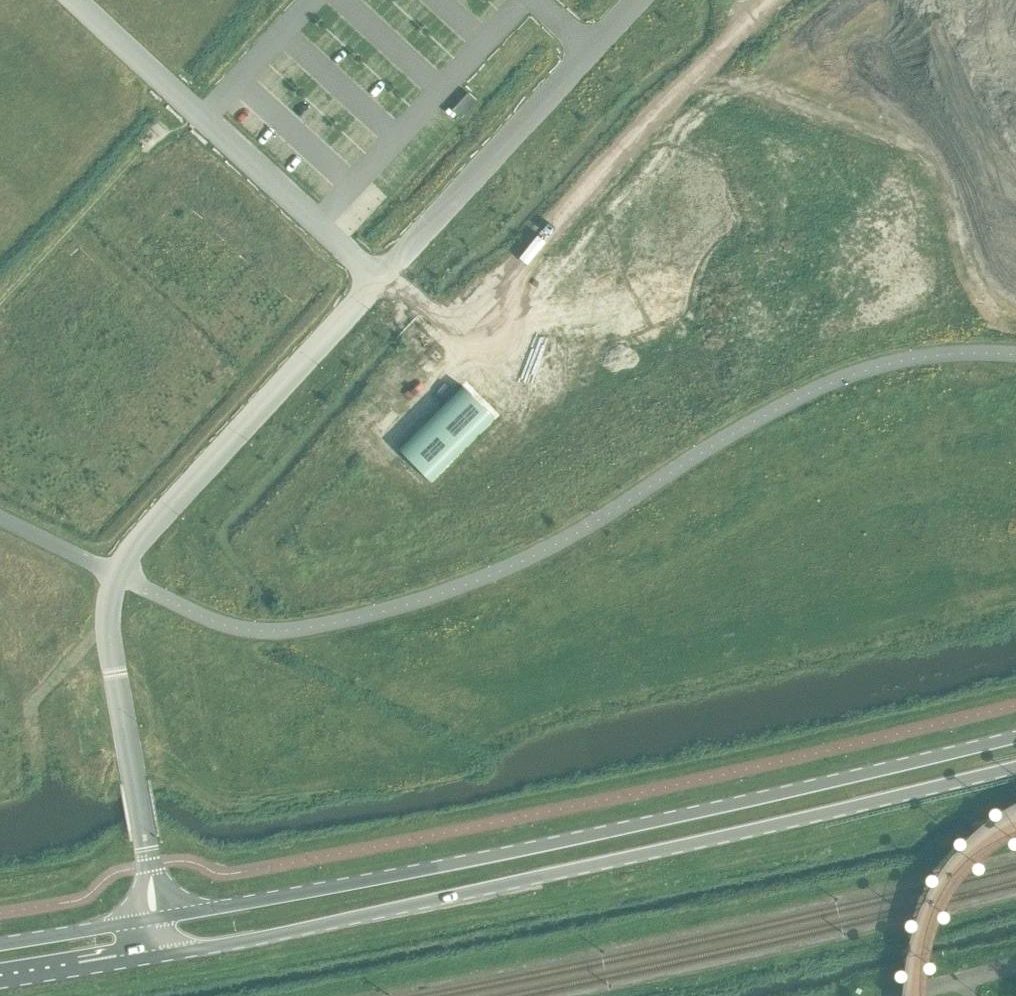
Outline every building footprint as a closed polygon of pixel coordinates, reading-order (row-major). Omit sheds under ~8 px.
[(429,480),(493,416),(462,385),(398,448),(429,480)]
